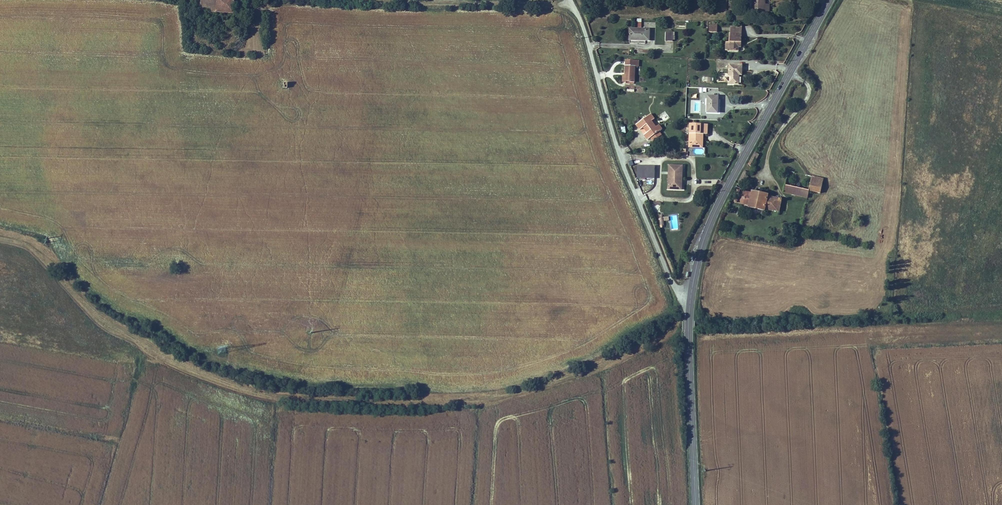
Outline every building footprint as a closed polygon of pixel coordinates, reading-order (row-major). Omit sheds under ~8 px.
[(193,14),(233,15),(234,2),(234,1),(215,0),(193,0),(193,14)] [(762,0),(751,0),(751,12),(762,13),(762,9),(762,2),(762,0)] [(727,23),(727,31),(738,31),(738,24),(727,23)] [(625,29),(625,40),(641,40),(644,40),(645,30),(625,29)] [(738,31),(727,31),(726,39),(726,48),(735,48),(735,40),(738,39),(738,31)] [(628,79),(628,87),(636,87),(636,71),(638,71),(639,66),(626,66),(627,79),(628,79)] [(748,66),(735,66),(735,86),(744,86),(745,76),(747,76),(748,66)] [(721,99),(710,98),(710,115),(720,115),(721,99)] [(648,142),(650,140),(659,135),(656,131),(652,124),(654,122),(651,117),(637,126),(640,131),(643,130),(647,136),(644,138),(648,142)] [(692,145),(703,146),(703,136),(706,136),(710,136),(710,126),(693,125),(692,145)] [(661,139),(659,135),(650,140),(654,145),(661,139)] [(703,136),(703,146),(692,145),(692,148),(705,149),(706,136),(703,136)] [(750,159),(753,161),(760,149),(756,147),(750,159)] [(747,164),(735,185),(739,186),(736,192),(735,192),(734,194),(750,198),(750,201),(765,205),(766,202),(780,205),(783,192),(769,190),(770,187),(754,184),(754,186),(744,183),(750,172),(748,170),(750,166),(747,164)] [(633,166),(633,178),(650,179),(650,166),(633,166)] [(683,166),(670,166),(670,191),(682,190),(683,166)] [(789,166),(786,179),(810,184),(811,184),(814,171),(789,166)] [(825,173),(814,171),(811,184),(822,186),(825,173)] [(808,191),(810,184),(786,179),(785,186),(808,191)]
